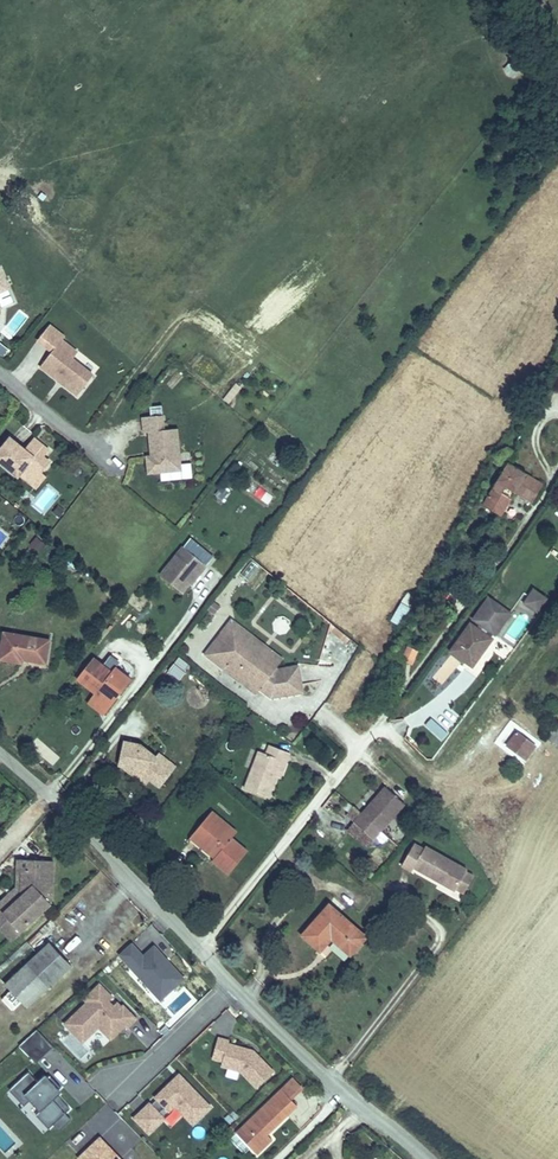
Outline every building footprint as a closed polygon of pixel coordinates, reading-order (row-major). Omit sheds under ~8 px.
[(9,288),(0,268),(0,292),(9,288)] [(52,352),(40,367),(58,380),(60,378),(64,381),(62,384),(78,396),(93,375),(72,359),(77,353),(62,340),(64,337),(49,325),(38,340),(52,352)] [(223,399),(229,404),(241,387),(235,382),(223,399)] [(149,474),(182,471),(174,399),(161,401),(163,416),(143,418),(144,433),(153,432),(156,456),(147,457),(149,474)] [(151,406),(152,415),(161,414),(160,405),(151,406)] [(43,457),(49,450),(38,441),(32,448),(28,445),(25,449),(10,438),(0,450),(0,462),(19,477),(20,475),(23,471),(30,476),(40,475),(42,473),(50,463),(43,457)] [(32,448),(38,441),(34,438),(28,445),(32,448)] [(543,485),(509,464),(484,505),(501,516),(515,492),(533,503),(543,485)] [(37,489),(46,477),(42,473),(40,475),(30,476),(23,471),(20,475),(37,489)] [(39,552),(45,545),(36,537),(31,544),(39,552)] [(191,552),(183,546),(177,554),(185,560),(191,552)] [(185,560),(177,554),(160,575),(182,592),(190,581),(189,580),(197,570),(200,573),(207,564),(191,552),(185,560)] [(248,580),(259,566),(251,560),(240,574),(248,580)] [(192,583),(200,573),(197,570),(189,580),(192,583)] [(547,600),(534,590),(531,595),(544,605),(547,600)] [(544,605),(531,595),(530,596),(525,602),(538,612),(544,605)] [(510,613),(489,598),(474,619),(481,624),(478,629),(471,623),(451,651),(473,667),(492,639),(485,633),(488,629),(495,635),(510,613)] [(215,614),(220,607),(214,602),(209,609),(215,614)] [(400,626),(409,607),(400,602),(390,621),(400,626)] [(275,667),(244,643),(251,634),(232,620),(206,654),(224,668),(227,665),(250,683),(252,680),(261,686),(259,688),(260,688),(271,697),(303,692),(298,666),(278,669),(275,667)] [(26,660),(46,663),(50,640),(4,633),(0,657),(0,659),(22,663),(23,659),(23,657),(26,657),(26,660)] [(282,658),(251,634),(244,643),(275,667),(282,658)] [(406,646),(400,660),(411,665),(417,651),(406,646)] [(191,666),(179,657),(174,663),(186,673),(191,666)] [(107,710),(131,679),(116,668),(112,673),(94,659),(78,679),(101,697),(97,702),(107,710)] [(180,680),(186,673),(174,663),(168,671),(175,677),(180,680)] [(259,688),(261,686),(252,680),(250,683),(227,665),(224,668),(256,692),(260,688),(259,688)] [(107,710),(97,702),(101,697),(96,694),(89,703),(103,714),(107,710)] [(254,723),(252,716),(244,718),(246,725),(254,723)] [(448,733),(431,718),(425,725),(442,740),(448,733)] [(546,739),(553,743),(557,736),(557,729),(555,727),(546,739)] [(535,746),(517,732),(507,745),(526,759),(535,746)] [(171,773),(155,761),(158,757),(157,757),(141,744),(124,741),(119,766),(124,767),(136,770),(149,780),(160,788),(171,773)] [(276,777),(283,761),(287,763),(290,753),(269,745),(266,754),(259,751),(244,788),(268,798),(276,777)] [(175,767),(159,754),(157,757),(158,757),(155,761),(171,773),(175,767)] [(280,778),(287,763),(283,761),(276,777),(280,778)] [(149,780),(136,770),(124,767),(146,784),(149,780)] [(355,821),(354,822),(374,840),(381,831),(405,805),(385,787),(372,802),(374,803),(363,815),(362,814),(355,807),(348,815),(355,821)] [(372,802),(362,814),(363,815),(374,803),(372,802)] [(420,803),(416,808),(422,813),(426,808),(420,803)] [(229,874),(247,851),(232,838),(234,836),(217,822),(220,819),(212,811),(194,832),(218,853),(215,858),(212,860),(229,874)] [(237,832),(220,819),(217,822),(234,836),(237,832)] [(374,840),(354,822),(348,829),(368,847),(374,840)] [(218,853),(194,832),(190,837),(215,858),(218,853)] [(385,840),(373,854),(383,863),(396,849),(385,840)] [(414,868),(434,879),(436,877),(441,879),(439,882),(455,891),(456,889),(466,872),(467,870),(425,847),(423,849),(414,844),(402,866),(412,871),(414,868)] [(353,865),(363,854),(353,845),(343,855),(353,865)] [(19,859),(18,871),(22,871),(21,898),(23,900),(19,904),(17,901),(4,914),(19,931),(44,908),(51,903),(53,861),(19,859)] [(0,904),(0,927),(11,939),(19,931),(4,914),(17,901),(19,904),(23,900),(21,898),(22,871),(18,871),(17,888),(0,904)] [(466,872),(456,889),(464,893),(473,876),(466,872)] [(320,951),(332,938),(333,937),(336,939),(334,941),(350,954),(366,937),(329,905),(303,935),(320,951)] [(28,942),(0,967),(0,973),(30,945),(28,942)] [(144,955),(132,942),(119,954),(155,993),(168,981),(174,987),(185,978),(168,960),(165,963),(160,958),(163,955),(155,945),(144,955)] [(6,984),(11,990),(22,1002),(27,1007),(71,966),(50,943),(39,953),(6,984)] [(165,963),(168,960),(163,955),(160,958),(165,963)] [(168,981),(155,993),(161,999),(174,987),(168,981)] [(128,1028),(137,1019),(123,1005),(122,1007),(117,1002),(113,1005),(109,1010),(104,1005),(109,1001),(113,998),(102,986),(89,999),(92,1002),(69,1024),(79,1033),(84,1028),(90,1035),(99,1027),(111,1039),(125,1025),(128,1028)] [(11,990),(2,999),(13,1010),(22,1002),(11,990)] [(109,1001),(104,1005),(109,1010),(113,1005),(109,1001)] [(85,1040),(90,1035),(84,1028),(79,1033),(85,1040)] [(53,1046),(37,1030),(19,1046),(36,1063),(53,1046)] [(241,1070),(257,1087),(273,1071),(256,1053),(255,1055),(252,1052),(253,1050),(228,1043),(229,1040),(218,1037),(212,1057),(223,1060),(224,1056),(233,1058),(230,1067),(241,1070)] [(51,1084),(45,1078),(43,1075),(37,1081),(28,1071),(8,1089),(23,1104),(29,1099),(39,1110),(35,1114),(48,1127),(52,1123),(64,1112),(69,1108),(57,1094),(58,1093),(56,1090),(58,1088),(53,1082),(51,1084)] [(60,1086),(49,1074),(47,1076),(45,1078),(51,1084),(53,1082),(58,1088),(60,1086)] [(210,1106),(183,1077),(180,1080),(176,1077),(155,1097),(156,1099),(152,1103),(150,1102),(134,1117),(149,1132),(164,1117),(158,1110),(163,1106),(168,1111),(175,1104),(193,1123),(210,1106)] [(301,1087),(293,1078),(282,1089),(290,1098),(301,1087)] [(290,1098),(282,1089),(237,1133),(250,1147),(257,1154),(270,1142),(265,1137),(267,1134),(297,1106),(290,1098)] [(334,1114),(340,1121),(345,1112),(340,1108),(334,1114)] [(64,1112),(52,1123),(58,1129),(70,1118),(64,1112)] [(120,1158),(99,1137),(80,1156),(83,1158),(120,1158)]
